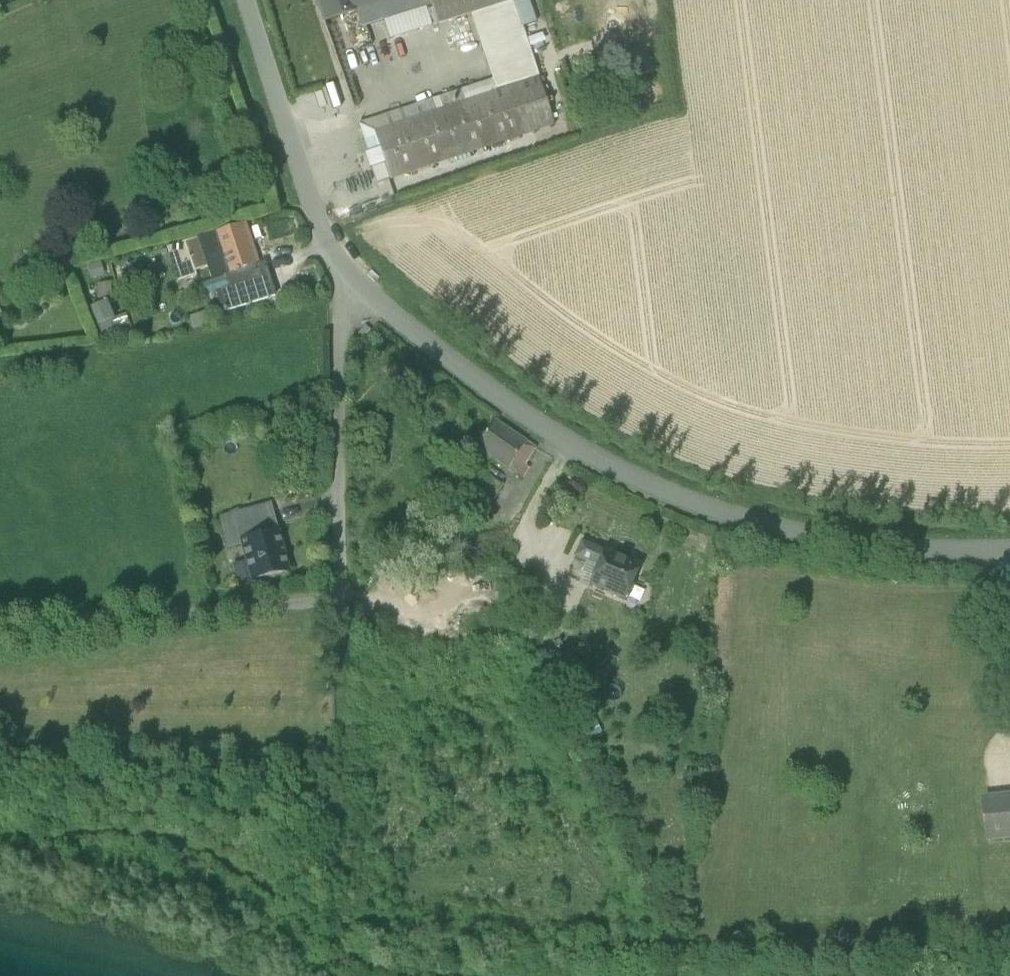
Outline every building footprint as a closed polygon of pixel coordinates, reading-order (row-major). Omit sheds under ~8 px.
[(357,12),(377,6),(375,0),(324,0),(317,2),(324,22),(357,12)] [(431,5),(430,0),(375,0),(377,6),(382,21),(383,21),(431,5)] [(472,14),(513,1),(513,0),(430,0),(431,5),(437,24),(438,25),(472,14)] [(513,1),(523,28),(537,23),(529,0),(515,0),(513,1)] [(381,149),(386,163),(391,180),(556,125),(523,28),(513,1),(472,14),(494,80),(361,124),(366,139),(371,153),(381,149)] [(431,5),(383,21),(389,40),(437,24),(431,5)] [(382,21),(377,6),(357,12),(362,28),(382,21)] [(372,167),(375,167),(386,163),(381,149),(371,153),(367,154),(372,167)] [(380,183),(391,180),(386,163),(375,167),(380,183)] [(225,275),(258,264),(245,225),(213,235),(213,236),(188,242),(167,249),(178,283),(197,277),(195,272),(208,268),(212,279),(225,275)] [(230,289),(230,290),(263,280),(262,279),(258,264),(225,275),(230,289)] [(223,313),(276,296),(269,277),(262,279),(263,280),(230,290),(230,289),(217,293),(223,313)] [(91,309),(104,339),(115,335),(109,321),(111,320),(104,303),(91,309)] [(109,321),(115,335),(128,329),(122,316),(111,320),(109,321)] [(476,443),(508,466),(525,443),(493,419),(476,443)] [(508,466),(523,477),(530,469),(524,465),(535,449),(525,443),(508,466)] [(481,522),(504,485),(482,472),(460,509),(481,522)] [(249,511),(255,531),(276,527),(270,505),(249,511)] [(221,518),(228,548),(242,544),(239,535),(255,531),(249,511),(221,518)] [(247,561),(252,580),(288,572),(276,527),(255,531),(239,535),(242,544),(247,561)] [(588,563),(592,564),(594,561),(598,563),(604,552),(582,542),(575,556),(588,563)] [(589,582),(622,598),(624,595),(628,596),(633,585),(629,583),(637,566),(604,550),(604,552),(598,563),(589,582)] [(252,580),(247,561),(231,566),(236,583),(252,580)] [(592,564),(588,563),(580,578),(589,582),(598,563),(594,561),(592,564)] [(989,840),(1009,838),(1009,797),(985,800),(989,840)]
